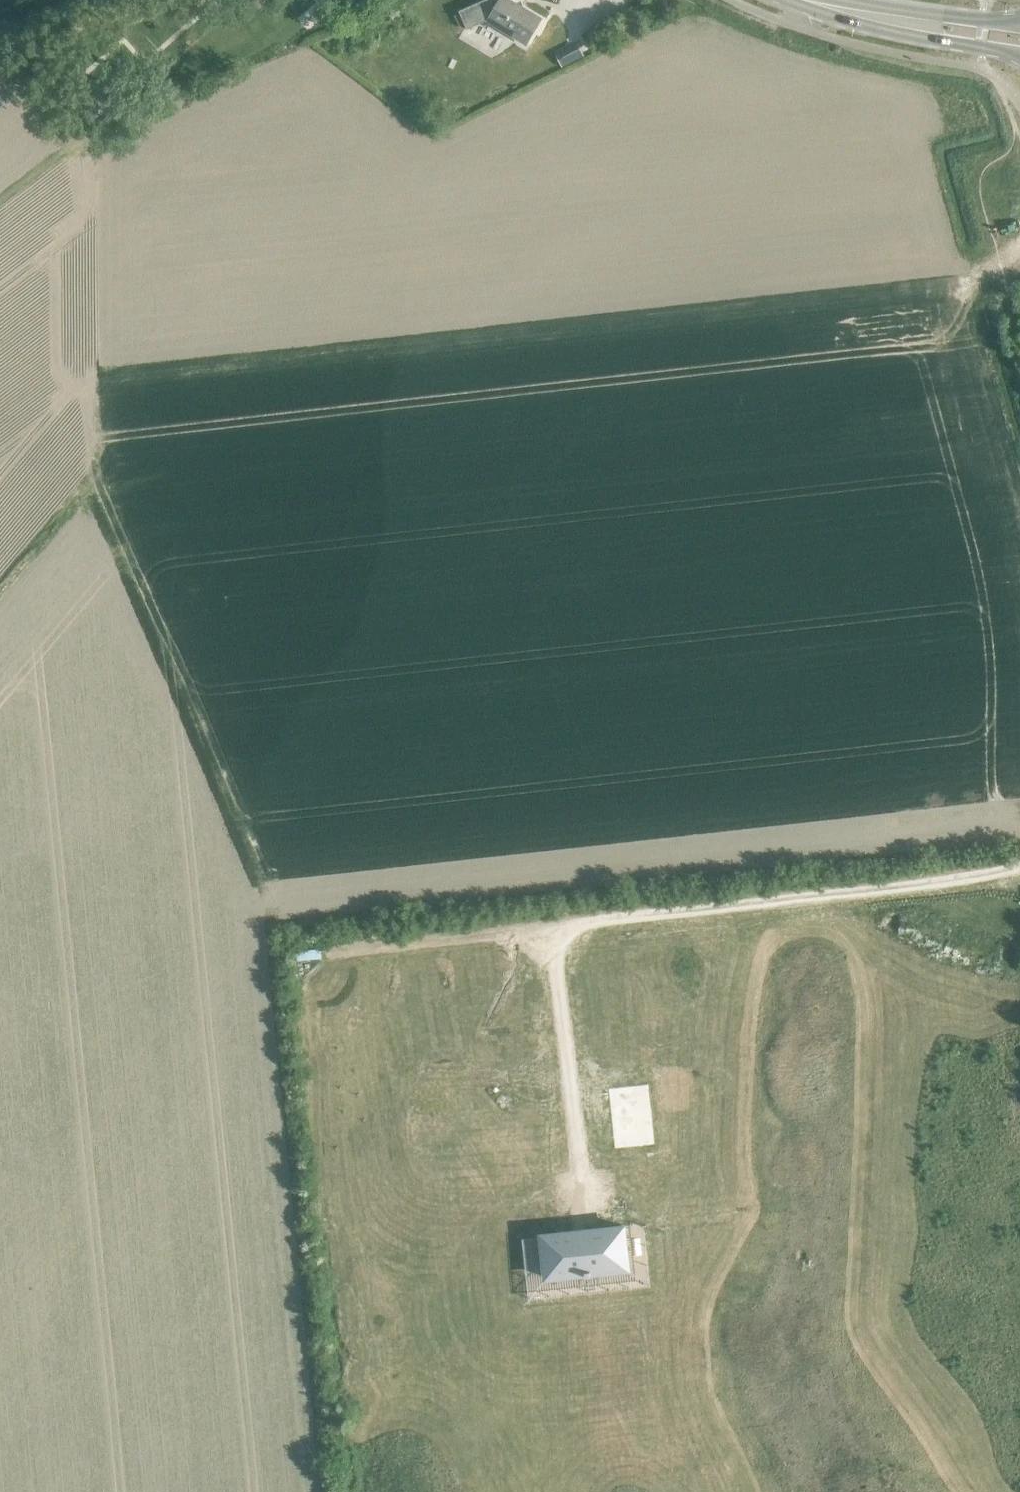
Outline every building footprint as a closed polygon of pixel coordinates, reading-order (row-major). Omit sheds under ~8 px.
[(542,19),(511,0),(483,0),(459,10),(467,29),(488,20),(527,44),(542,19)] [(625,1226),(542,1235),(547,1277),(629,1269),(625,1226)]
